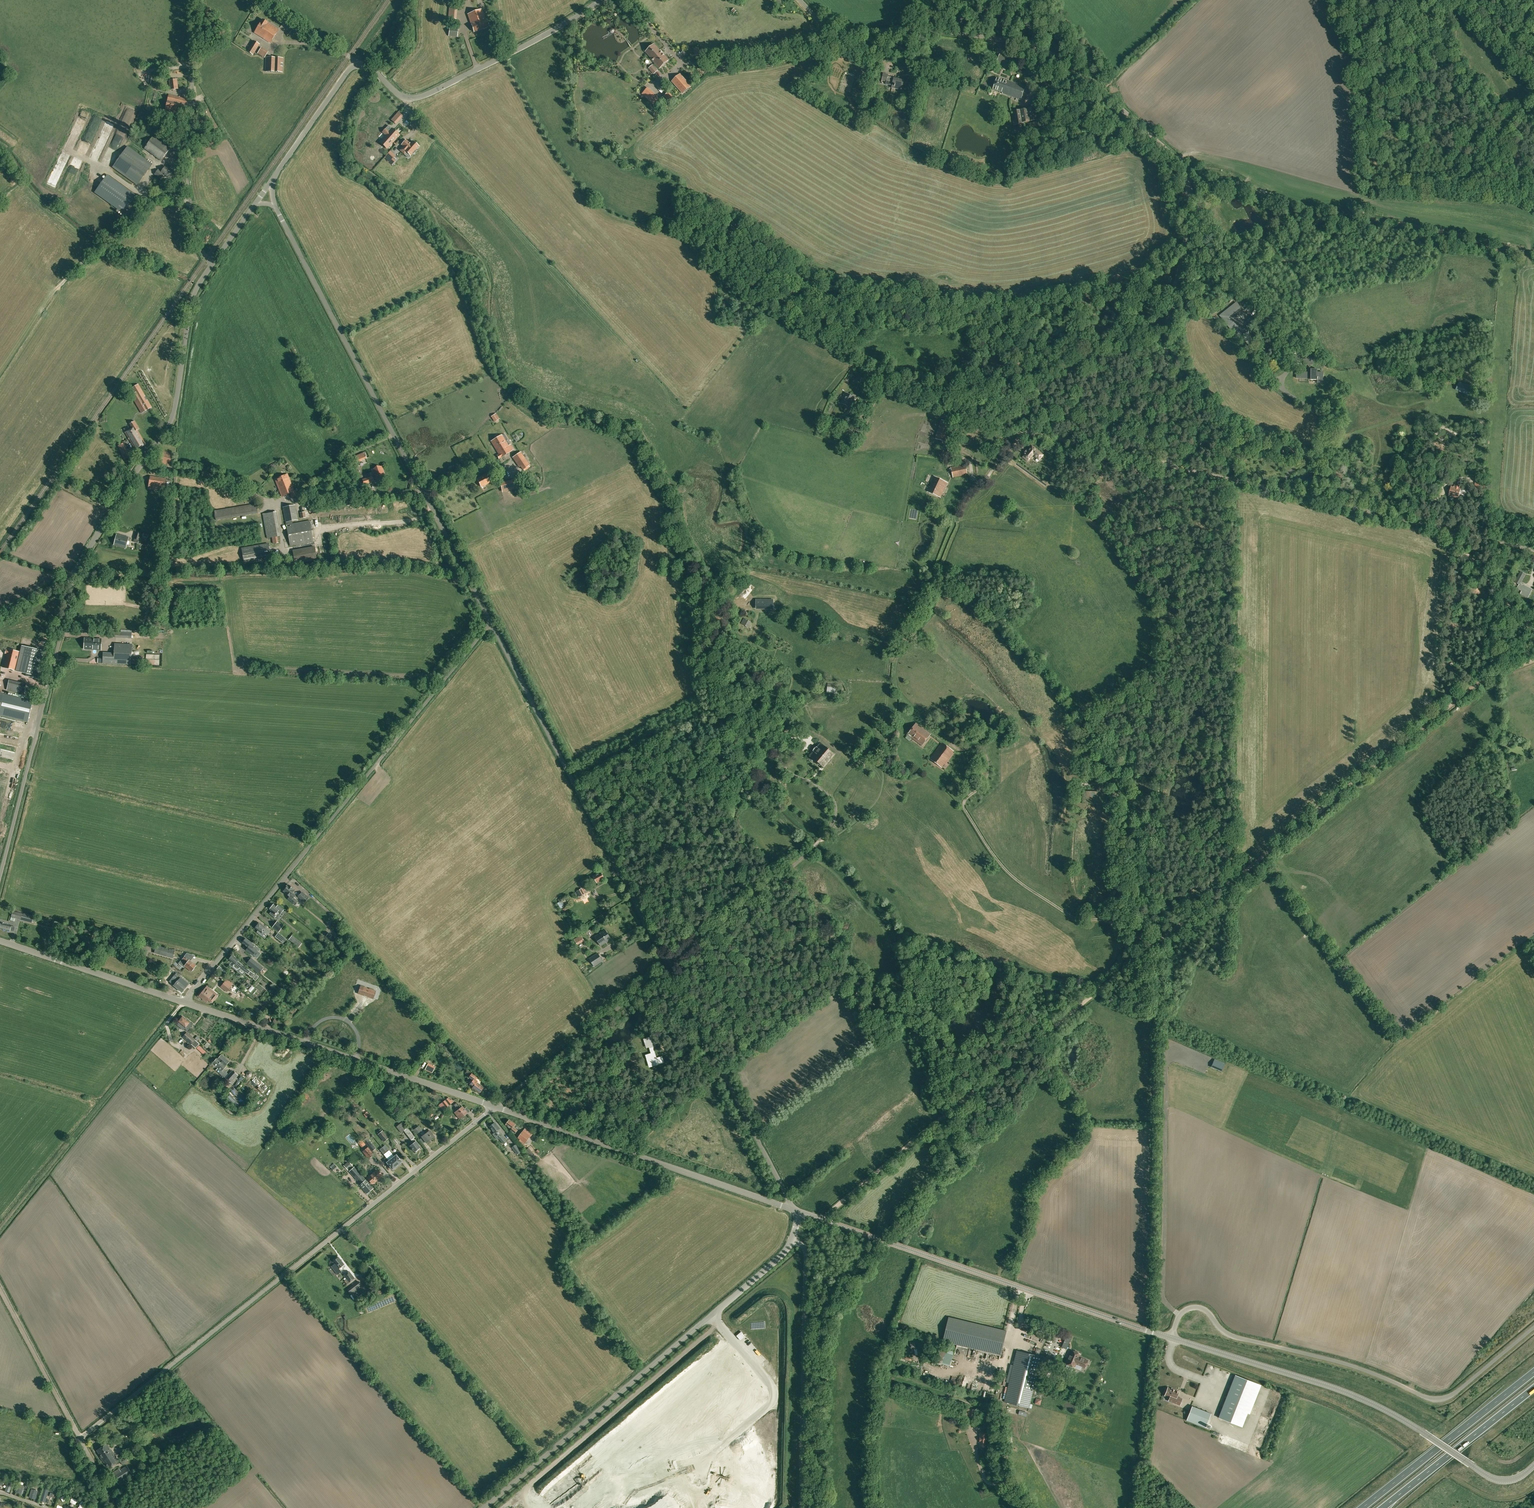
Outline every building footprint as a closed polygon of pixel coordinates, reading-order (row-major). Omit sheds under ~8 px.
[(467,14),(474,32),(489,27),(482,9),(467,14)] [(279,30),(263,19),(254,32),(270,43),(279,30)] [(450,27),(449,36),(457,37),(458,28),(450,27)] [(254,41),(247,51),(253,55),(259,44),(254,41)] [(652,58),(651,58),(659,68),(669,60),(661,50),(660,51),(654,44),(646,51),(652,58)] [(261,47),(258,52),(264,57),(268,52),(261,47)] [(1005,60),(1006,56),(1000,54),(996,63),(1004,66),(1005,61),(1005,60)] [(1005,61),(1004,66),(1010,68),(1014,59),(1006,56),(1005,60),(1005,61)] [(283,58),(266,57),(265,71),(282,72),(282,67),(281,66),(281,63),(283,63),(283,58)] [(654,74),(658,71),(653,65),(648,68),(654,74)] [(680,74),(672,81),(683,93),(691,86),(680,74)] [(886,82),(886,84),(890,85),(892,85),(894,86),(894,88),(902,90),(904,79),(897,78),(895,78),(888,76),(887,82),(886,82)] [(1018,99),(1021,100),(1025,87),(1004,80),(997,78),(997,79),(996,79),(996,80),(996,81),(993,89),(1000,92),(1017,98),(1016,100),(1018,101),(1018,99)] [(169,80),(171,90),(178,89),(177,79),(169,80)] [(1043,82),(1040,89),(1046,91),(1047,88),(1048,89),(1049,84),(1043,82)] [(643,92),(656,104),(660,100),(647,88),(643,92)] [(664,96),(671,103),(675,99),(668,92),(664,96)] [(188,99),(169,95),(165,109),(169,110),(169,111),(184,115),(188,99)] [(1024,122),(1039,120),(1037,107),(1011,111),(1014,125),(1024,124),(1024,122)] [(1029,124),(1030,131),(1039,129),(1037,122),(1029,124)] [(389,132),(385,129),(383,132),(386,135),(382,139),(389,146),(399,135),(392,128),(389,132)] [(162,160),(169,150),(153,137),(145,148),(162,160)] [(178,140),(174,149),(180,152),(184,143),(178,140)] [(407,152),(410,155),(412,153),(413,154),(416,151),(415,150),(419,146),(413,141),(410,144),(409,143),(406,140),(402,145),(403,146),(400,150),(404,154),(407,152)] [(127,147),(113,167),(137,185),(152,164),(127,147)] [(393,158),(396,156),(390,151),(384,158),(388,161),(389,162),(392,165),(396,161),(393,158)] [(165,166),(161,172),(164,174),(164,175),(170,179),(174,173),(165,166)] [(161,178),(164,175),(164,174),(161,172),(158,170),(155,174),(161,178)] [(95,192),(120,211),(124,213),(136,196),(107,175),(95,192)] [(1235,311),(1241,307),(1236,301),(1231,305),(1235,311)] [(1264,313),(1261,318),(1268,323),(1271,318),(1264,313)] [(1228,326),(1233,332),(1239,327),(1234,321),(1228,326)] [(1303,365),(1309,365),(1313,365),(1313,357),(1310,357),(1310,354),(1303,354),(1303,365)] [(1317,369),(1309,369),(1309,371),(1296,372),(1296,378),(1310,378),(1310,380),(1316,380),(1316,383),(1323,383),(1323,372),(1317,372),(1317,369)] [(135,393),(131,395),(135,401),(135,402),(141,413),(151,408),(151,407),(147,400),(145,401),(143,398),(145,397),(138,385),(132,388),(135,393)] [(841,403),(850,407),(855,397),(845,393),(841,403)] [(492,415),(496,420),(501,417),(498,411),(492,415)] [(836,425),(844,428),(847,421),(845,420),(846,418),(841,415),(836,425)] [(125,433),(136,450),(146,444),(137,430),(139,429),(134,421),(130,423),(132,428),(125,433)] [(944,438),(948,425),(942,423),(938,437),(944,438)] [(499,454),(497,455),(499,458),(511,451),(501,435),(491,441),(499,454)] [(961,446),(962,439),(956,437),(954,444),(961,446)] [(93,446),(97,448),(99,445),(101,447),(104,443),(98,438),(93,446)] [(1418,438),(1417,438),(1414,444),(1415,445),(1421,448),(1424,442),(1418,438)] [(1024,453),(1026,454),(1023,457),(1028,462),(1033,455),(1040,460),(1044,455),(1032,446),(1028,451),(1026,450),(1024,453)] [(161,450),(157,462),(169,466),(173,454),(161,450)] [(355,456),(358,462),(367,458),(364,452),(355,456)] [(530,465),(521,452),(513,457),(519,467),(520,466),(523,470),(530,465)] [(967,474),(965,464),(951,468),(953,477),(967,474)] [(382,466),(372,470),(374,476),(362,479),(364,484),(385,477),(382,466)] [(490,482),(488,479),(493,477),(491,474),(490,474),(489,472),(477,479),(481,487),(490,482)] [(287,474),(279,478),(286,495),(290,493),(292,497),(298,495),(296,490),(294,491),(287,474)] [(166,479),(150,476),(148,489),(164,491),(166,479)] [(947,482),(934,477),(928,491),(940,497),(947,482)] [(286,495),(279,478),(275,479),(282,496),(286,495)] [(503,491),(518,487),(516,480),(501,484),(503,491)] [(1450,492),(1449,495),(1459,498),(1461,488),(1460,488),(1462,482),(1456,480),(1454,487),(1451,486),(1451,489),(1449,489),(1448,491),(1450,492)] [(228,508),(217,509),(218,516),(239,514),(239,505),(228,506),(228,508)] [(313,542),(309,520),(292,523),(292,521),(298,520),(295,505),(283,507),(290,546),(313,542)] [(114,545),(120,546),(126,548),(129,537),(117,534),(114,545)] [(241,548),(244,564),(271,559),(268,543),(241,548)] [(293,550),(295,563),(316,559),(314,547),(293,550)] [(1520,571),(1515,582),(1517,584),(1519,584),(1517,588),(1518,589),(1522,591),(1520,593),(1528,597),(1533,589),(1523,584),(1521,583),(1526,574),(1523,573),(1520,571)] [(749,580),(745,587),(751,591),(755,584),(749,580)] [(756,599),(756,608),(773,608),(773,600),(756,599)] [(744,618),(741,624),(748,627),(751,622),(744,618)] [(101,650),(101,639),(85,638),(84,649),(101,650)] [(132,645),(120,644),(115,643),(114,654),(103,653),(102,663),(131,665),(132,645)] [(25,647),(19,671),(26,673),(26,676),(38,679),(44,651),(25,647)] [(3,667),(15,670),(20,652),(7,649),(7,650),(6,650),(5,653),(6,654),(3,667)] [(27,721),(32,701),(0,693),(0,714),(27,721)] [(769,721),(779,730),(778,732),(784,737),(790,731),(783,726),(783,727),(773,718),(769,721)] [(765,727),(770,731),(774,727),(769,723),(765,727)] [(916,723),(908,734),(922,745),(931,734),(916,723)] [(827,748),(821,743),(817,747),(816,748),(815,748),(814,749),(814,750),(813,751),(814,751),(810,755),(817,761),(819,763),(818,764),(821,766),(822,765),(824,767),(834,754),(830,750),(829,749),(828,748),(827,748)] [(942,743),(931,759),(942,767),(954,751),(942,743)] [(1098,763),(1098,772),(1108,773),(1109,766),(1103,766),(1103,763),(1098,763)] [(582,880),(585,885),(595,879),(597,882),(604,878),(601,873),(598,875),(597,873),(590,877),(589,876),(582,880)] [(286,894),(289,896),(290,896),(288,899),(295,905),(298,901),(293,898),(296,895),(292,892),(295,890),(288,884),(284,888),(285,889),(283,891),(286,893),(286,894)] [(577,891),(580,897),(586,894),(582,888),(577,891)] [(309,897),(302,892),(298,897),(305,902),(309,897)] [(271,906),(269,908),(270,909),(272,911),(270,913),(274,916),(276,914),(278,911),(281,913),(282,911),(284,909),(278,905),(278,906),(274,903),(273,904),(272,907),(271,906)] [(15,918),(32,923),(33,916),(23,913),(23,914),(13,912),(11,920),(14,921),(15,918)] [(276,921),(272,927),(278,931),(282,925),(276,921)] [(1,923),(0,929),(10,932),(10,931),(14,932),(16,927),(12,926),(1,923)] [(259,923),(256,927),(255,928),(258,930),(257,932),(261,935),(264,931),(268,934),(270,931),(263,925),(263,926),(259,923)] [(63,925),(61,935),(69,937),(72,927),(63,925)] [(595,936),(600,944),(601,946),(611,939),(605,930),(595,936)] [(283,943),(286,939),(278,933),(275,937),(283,943)] [(244,940),(242,942),(243,942),(243,943),(244,944),(248,947),(246,950),(253,955),(257,950),(258,951),(260,949),(254,944),(253,944),(246,939),(245,940),(244,940)] [(156,946),(154,954),(173,958),(175,951),(156,946)] [(598,953),(589,959),(594,966),(603,961),(598,953)] [(248,974),(250,971),(238,960),(232,955),(229,959),(235,964),(234,965),(234,966),(237,968),(241,968),(248,974)] [(191,971),(192,971),(193,971),(194,969),(194,968),(196,966),(189,960),(185,957),(179,964),(184,968),(186,966),(191,971)] [(256,962),(252,967),(259,973),(263,968),(256,962)] [(182,992),(188,984),(180,977),(176,973),(174,976),(178,980),(174,985),(182,992)] [(227,979),(221,986),(227,991),(230,988),(233,984),(227,979)] [(375,991),(369,989),(361,986),(359,993),(372,998),(375,991)] [(202,991),(197,996),(201,999),(202,998),(206,1001),(208,1000),(209,999),(213,995),(210,992),(211,990),(208,987),(205,991),(204,990),(203,992),(202,991)] [(188,1031),(190,1027),(191,1027),(193,1024),(187,1019),(187,1020),(183,1017),(179,1022),(177,1025),(183,1030),(185,1028),(188,1031)] [(199,1044),(195,1040),(187,1032),(183,1037),(191,1044),(195,1048),(199,1044)] [(653,1036),(644,1039),(647,1048),(649,1047),(651,1053),(646,1055),(649,1063),(653,1062),(654,1066),(664,1062),(662,1056),(656,1058),(653,1047),(656,1046),(653,1036)] [(199,1045),(196,1048),(204,1055),(206,1052),(199,1045)] [(682,1058),(686,1064),(693,1059),(690,1053),(682,1058)] [(222,1069),(225,1066),(229,1062),(221,1055),(217,1059),(213,1063),(221,1070),(218,1072),(224,1078),(228,1074),(222,1069)] [(428,1063),(426,1068),(434,1071),(436,1066),(428,1063)] [(233,1071),(226,1078),(231,1082),(237,1075),(233,1071)] [(479,1093),(483,1087),(479,1084),(480,1083),(476,1080),(478,1077),(472,1073),(469,1078),(473,1080),(470,1084),(473,1087),(472,1088),(479,1093)] [(249,1084),(262,1095),(267,1089),(255,1078),(249,1084)] [(235,1086),(231,1091),(239,1096),(242,1092),(235,1086)] [(250,1097),(248,1096),(245,1103),(243,1101),(240,1105),(243,1109),(247,1104),(250,1097)] [(445,1100),(442,1103),(446,1107),(452,1102),(450,1100),(448,1098),(445,1100)] [(456,1103),(454,1105),(456,1108),(455,1109),(455,1110),(456,1111),(455,1112),(460,1119),(467,1113),(464,1109),(462,1107),(461,1108),(456,1103)] [(510,1120),(509,1120),(508,1120),(507,1122),(508,1123),(506,1125),(512,1129),(511,1130),(515,1133),(518,1130),(514,1127),(516,1124),(510,1120)] [(401,1133),(404,1131),(411,1140),(411,1139),(414,1143),(410,1146),(415,1152),(420,1148),(418,1145),(418,1144),(416,1141),(415,1141),(413,1138),(415,1136),(408,1127),(406,1129),(401,1123),(396,1126),(401,1133)] [(504,1144),(507,1141),(498,1131),(500,1129),(495,1123),(493,1125),(492,1124),(490,1126),(491,1126),(490,1127),(495,1133),(493,1134),(497,1139),(499,1138),(504,1144)] [(426,1143),(434,1137),(430,1131),(425,1134),(423,1131),(423,1132),(419,1126),(413,1130),(416,1135),(419,1132),(422,1136),(422,1137),(426,1143)] [(518,1138),(525,1143),(532,1134),(525,1128),(518,1138)] [(378,1134),(384,1142),(389,1138),(383,1130),(378,1134)] [(391,1140),(395,1145),(400,1141),(396,1136),(391,1140)] [(366,1144),(372,1151),(376,1148),(370,1141),(369,1141),(367,1138),(364,1140),(367,1144),(366,1144)] [(366,1144),(368,1147),(362,1151),(368,1158),(374,1154),(372,1151),(366,1144)] [(520,1151),(515,1144),(512,1147),(517,1153),(520,1151)] [(525,1151),(530,1158),(534,1154),(529,1148),(525,1151)] [(390,1150),(387,1152),(397,1166),(402,1162),(397,1155),(394,1157),(390,1150)] [(392,1169),(397,1166),(387,1152),(384,1154),(389,1161),(387,1162),(392,1169)] [(353,1166),(352,1165),(354,1163),(350,1160),(349,1161),(344,1166),(348,1170),(353,1166)] [(360,1185),(367,1193),(373,1188),(366,1180),(355,1167),(350,1171),(361,1184),(360,1185)] [(371,1184),(373,1183),(382,1176),(376,1169),(368,1176),(365,1173),(363,1175),(366,1179),(366,1178),(371,1184)] [(335,1263),(331,1266),(335,1271),(337,1274),(338,1274),(341,1271),(340,1271),(343,1268),(341,1266),(344,1264),(338,1257),(333,1261),(335,1263)] [(355,1278),(349,1271),(344,1275),(345,1278),(344,1279),(347,1284),(355,1278)] [(353,1300),(355,1299),(362,1293),(359,1289),(362,1287),(363,1286),(359,1281),(347,1289),(351,1295),(350,1296),(353,1300)] [(1517,1324),(1528,1313),(1526,1311),(1515,1322),(1517,1324)] [(984,1334),(984,1336),(1005,1341),(1008,1329),(984,1323),(982,1333),(984,1334)] [(1002,1353),(1004,1341),(946,1328),(943,1341),(1002,1353)] [(741,1332),(737,1336),(741,1340),(745,1336),(741,1332)] [(947,1347),(944,1363),(953,1364),(955,1348),(947,1347)] [(1017,1351),(1013,1365),(1010,1364),(1006,1382),(1009,1383),(1005,1401),(1029,1407),(1041,1356),(1017,1351)] [(1079,1357),(1080,1355),(1078,1353),(1078,1352),(1075,1351),(1074,1352),(1072,1351),(1066,1363),(1075,1367),(1076,1364),(1085,1367),(1088,1360),(1079,1357)] [(1514,1367),(1523,1355),(1518,1351),(1509,1364),(1514,1367)] [(1043,1376),(1044,1376),(1049,1378),(1051,1369),(1046,1367),(1043,1376)] [(1248,1413),(1259,1384),(1235,1375),(1218,1417),(1242,1427),(1248,1413)] [(1042,1382),(1038,1386),(1043,1392),(1047,1388),(1042,1382)] [(1165,1396),(1170,1397),(1169,1398),(1170,1398),(1174,1399),(1173,1402),(1180,1405),(1182,1399),(1177,1397),(1179,1391),(1174,1389),(1174,1390),(1171,1389),(1168,1387),(1167,1389),(1166,1389),(1164,1393),(1165,1394),(1165,1396)] [(1187,1420),(1205,1428),(1211,1413),(1192,1406),(1187,1420)] [(119,1461),(111,1449),(110,1450),(107,1444),(97,1450),(101,1456),(100,1457),(107,1468),(119,1461)] [(119,1484),(120,1483),(133,1475),(127,1466),(120,1470),(119,1468),(112,1473),(119,1484)] [(9,1492),(13,1481),(8,1479),(4,1490),(9,1492)] [(21,1494),(24,1485),(18,1483),(15,1491),(21,1494)] [(1329,1500),(1333,1495),(1329,1491),(1330,1489),(1325,1485),(1319,1493),(1329,1500)] [(35,1499),(38,1490),(31,1488),(28,1497),(35,1499)]
